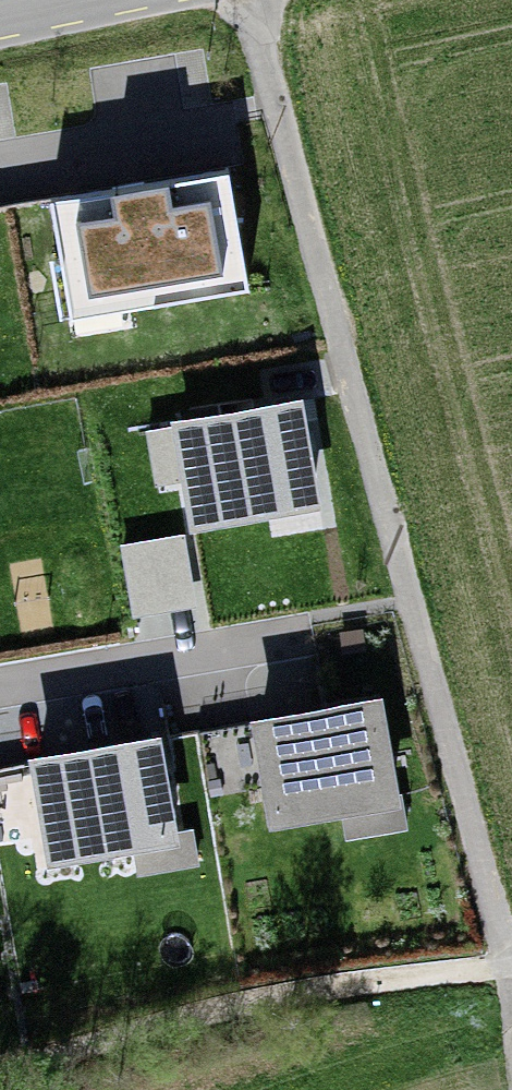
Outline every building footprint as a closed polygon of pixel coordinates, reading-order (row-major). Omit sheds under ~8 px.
[(223,167),(61,194),(78,300),(241,273),(223,167)] [(319,495),(301,391),(176,412),(194,517),(319,495)] [(396,794),(379,691),(255,715),(273,815),(396,794)] [(175,833),(158,731),(35,752),(53,853),(175,833)]
